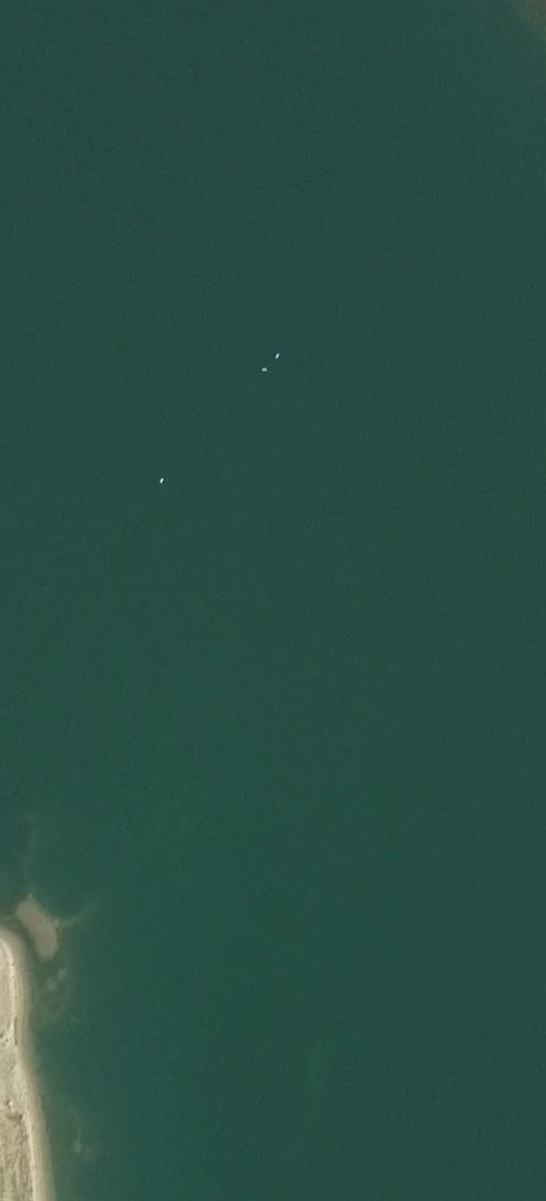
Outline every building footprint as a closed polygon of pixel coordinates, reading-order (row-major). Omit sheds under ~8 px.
[(24,968),(24,978),(56,977),(55,967),(24,968)]
